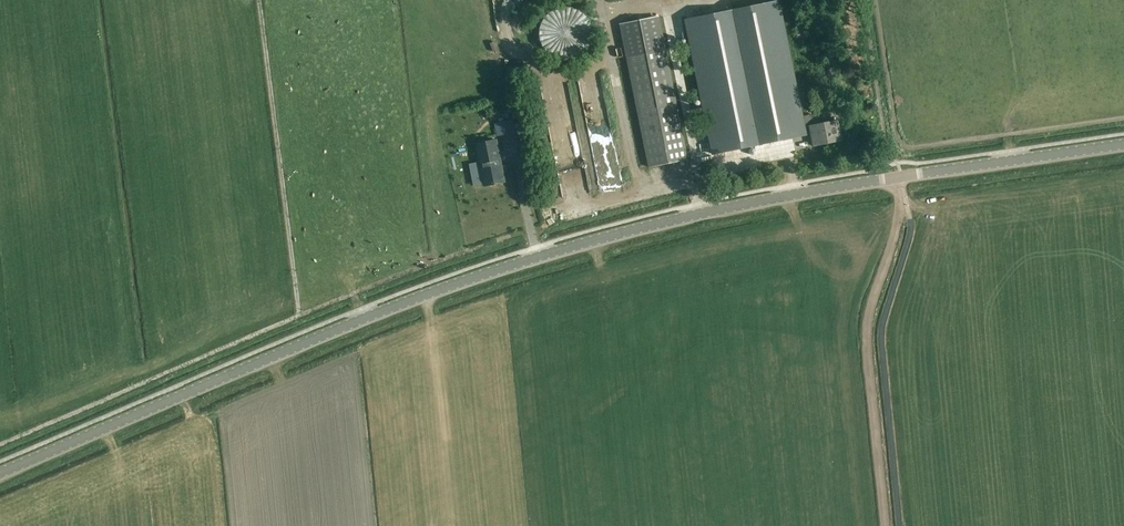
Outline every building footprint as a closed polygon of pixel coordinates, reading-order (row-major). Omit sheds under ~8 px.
[(686,20),(685,20),(688,31),(709,137),(712,152),(712,153),(722,151),(750,146),(757,145),(781,140),(803,136),(800,119),(800,117),(780,19),(779,13),(777,2),(755,6),(730,11),(726,12),(716,14),(686,20)] [(592,35),(591,27),(588,19),(582,13),(575,9),(567,7),(559,8),(551,11),(545,16),(540,24),(539,32),(539,40),(543,48),(548,54),(555,58),(563,60),(572,59),(579,56),(586,51),(590,43),(592,35)] [(661,18),(621,26),(648,166),(688,158),(661,18)] [(545,110),(554,108),(549,89),(533,93),(533,92),(522,95),(526,114),(539,111),(541,118),(546,117),(545,110)] [(800,117),(800,119),(803,136),(812,134),(814,145),(841,140),(837,120),(820,123),(819,124),(814,125),(812,114),(806,115),(800,117)] [(507,120),(498,122),(500,135),(510,133),(507,120)] [(496,140),(476,144),(479,161),(482,161),(484,168),(481,169),(484,186),(504,182),(501,165),(500,165),(498,158),(499,157),(496,140)] [(593,173),(578,177),(582,191),(597,187),(593,173)] [(568,198),(560,177),(547,182),(550,193),(552,192),(555,202),(568,198)]
